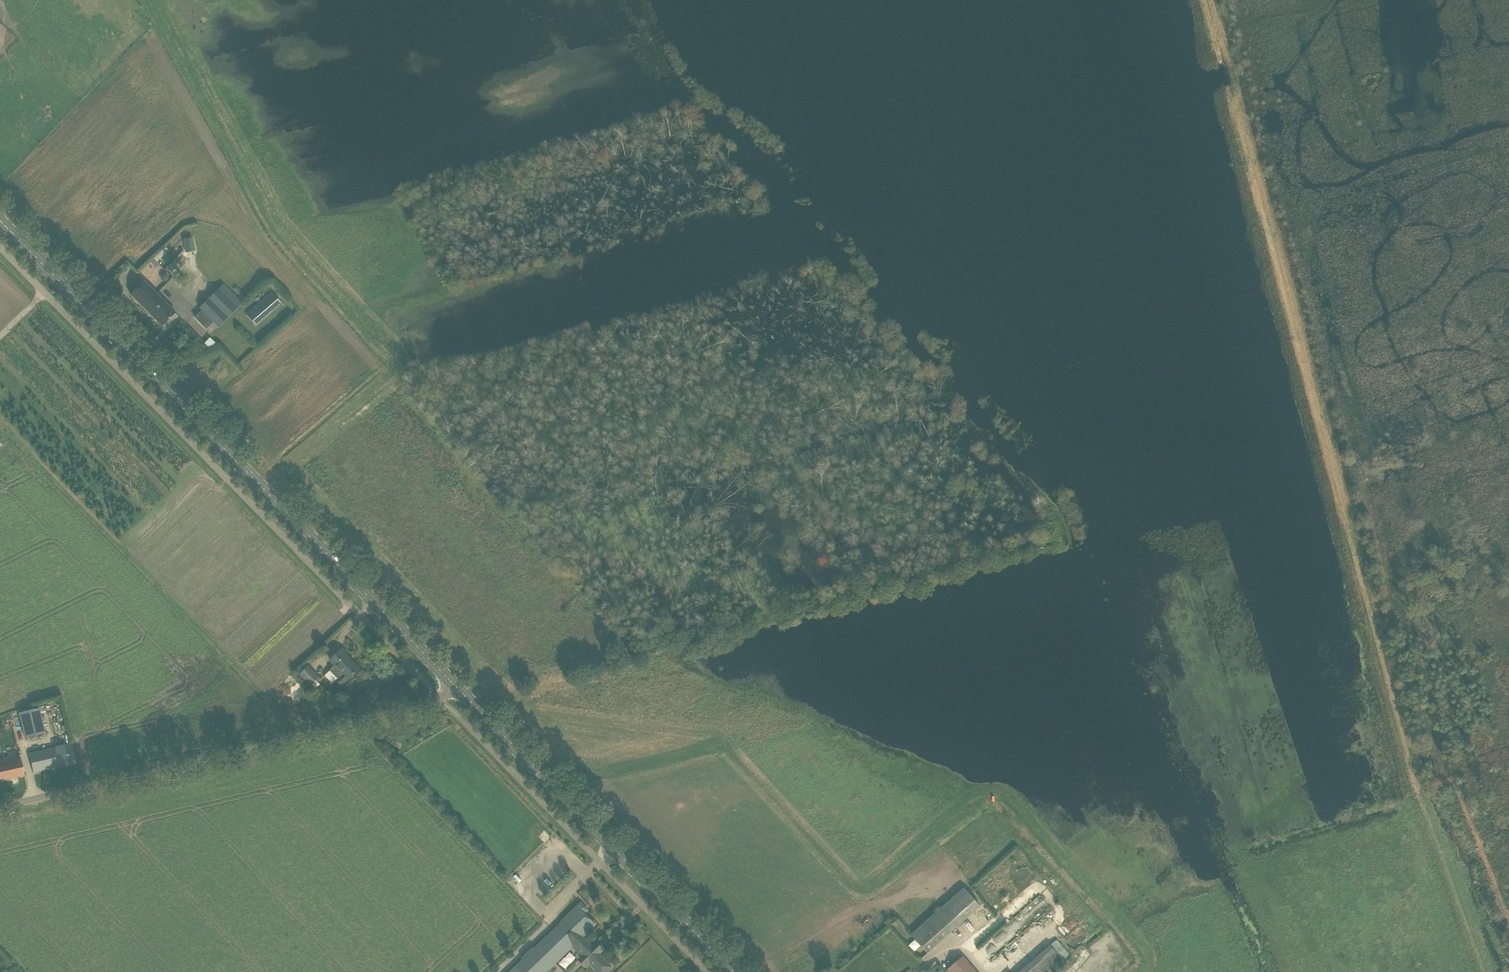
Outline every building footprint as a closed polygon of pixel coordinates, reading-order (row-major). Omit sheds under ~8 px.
[(195,251),(193,238),(184,240),(186,253),(195,251)] [(131,294),(162,325),(175,313),(144,281),(131,294)] [(219,290),(199,308),(217,327),(237,308),(219,290)] [(247,314),(256,325),(281,304),(272,293),(247,314)] [(204,344),(210,348),(215,342),(210,338),(204,344)] [(337,680),(341,685),(348,679),(349,680),(360,669),(346,655),(347,654),(342,649),(330,661),(335,665),(330,671),(338,679),(337,680)] [(301,674),(311,685),(319,677),(308,667),(301,674)] [(317,689),(317,693),(320,696),(323,696),(326,693),(327,689),(323,686),(320,686),(317,689)] [(20,713),(25,738),(46,733),(40,708),(20,713)] [(29,754),(33,773),(76,763),(72,744),(29,754)] [(24,775),(20,756),(0,761),(0,781),(24,775)] [(913,933),(911,935),(927,953),(980,906),(963,888),(913,933)] [(509,971),(547,971),(573,947),(582,956),(580,958),(587,966),(589,964),(597,971),(600,971),(609,964),(600,954),(600,953),(594,944),(592,946),(583,937),(595,925),(582,911),(586,908),(581,903),(509,971)] [(1018,917),(989,936),(997,947),(1025,928),(1018,917)] [(1070,955),(1057,940),(1021,971),(1051,971),(1070,955)] [(947,970),(949,971),(976,971),(963,956),(947,970)]
